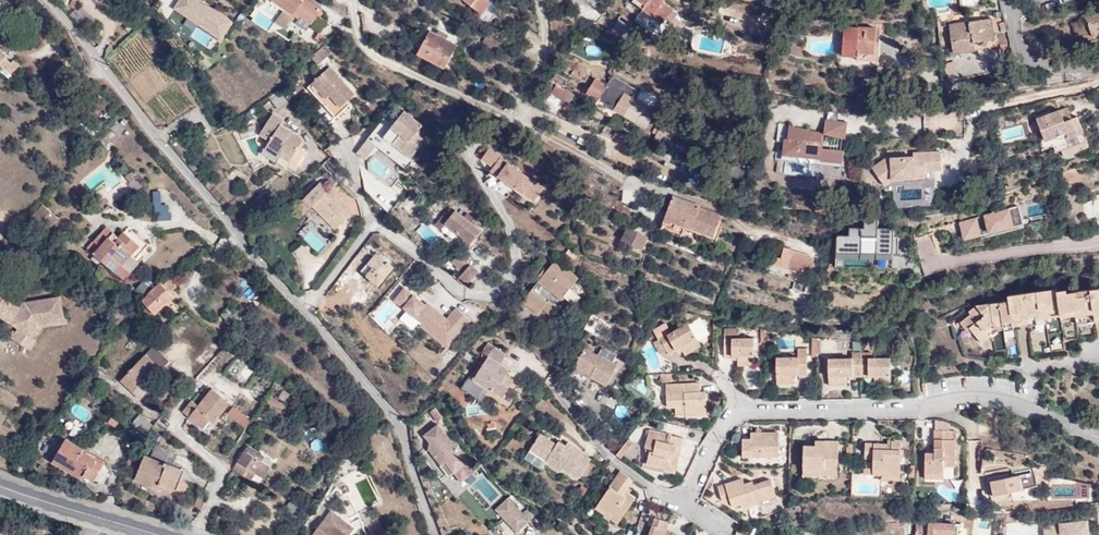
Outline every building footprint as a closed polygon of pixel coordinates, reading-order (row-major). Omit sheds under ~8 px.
[(221,40),(233,20),(200,0),(177,0),(172,9),(221,40)] [(277,0),(269,0),(309,28),(311,24),(277,0)] [(301,0),(277,0),(311,24),(322,10),(307,0),(304,0),(303,1),(301,0)] [(481,13),(479,15),(490,24),(497,16),(487,8),(491,4),(487,0),(465,0),(481,13)] [(663,3),(664,1),(663,0),(634,0),(633,1),(653,17),(663,3)] [(672,11),(663,3),(653,17),(662,24),(672,11)] [(1086,18),(1091,31),(1092,34),(1098,32),(1098,13),(1086,18)] [(616,18),(610,33),(625,39),(631,24),(616,18)] [(954,54),(976,50),(975,42),(995,39),(992,18),(950,24),(954,54)] [(1091,31),(1086,18),(1072,23),(1077,36),(1091,31)] [(745,24),(744,30),(759,33),(761,27),(745,24)] [(196,26),(189,34),(207,49),(214,42),(196,26)] [(875,54),(876,29),(845,27),(844,56),(858,57),(858,53),(875,54)] [(446,40),(438,36),(430,32),(419,53),(446,68),(457,46),(446,40)] [(483,43),(491,48),(497,41),(489,35),(483,43)] [(975,42),(976,50),(996,47),(995,39),(975,42)] [(497,41),(491,48),(500,55),(505,47),(497,41)] [(323,45),(319,49),(313,55),(320,62),(330,52),(323,45)] [(5,68),(12,75),(20,66),(14,61),(12,64),(7,59),(8,57),(0,50),(0,64),(5,68)] [(955,61),(945,62),(946,79),(957,78),(955,61)] [(332,66),(317,79),(342,107),(348,101),(356,95),(332,66)] [(869,77),(870,68),(854,67),(854,76),(869,77)] [(342,107),(317,79),(309,86),(338,117),(351,105),(348,101),(342,107)] [(629,109),(634,100),(609,84),(607,86),(595,80),(587,93),(599,100),(604,103),(600,110),(611,117),(615,110),(618,111),(627,117),(631,111),(629,109)] [(929,92),(929,82),(913,82),(913,92),(929,92)] [(570,104),(576,95),(567,89),(565,91),(556,86),(555,87),(550,84),(548,89),(553,94),(548,102),(562,110),(567,102),(570,104)] [(279,91),(271,99),(280,109),(288,102),(279,91)] [(604,103),(599,100),(595,107),(600,110),(604,103)] [(655,113),(634,100),(629,109),(631,111),(627,117),(650,131),(651,129),(654,123),(651,121),(653,118),(656,120),(657,117),(654,115),(655,113)] [(1067,108),(1060,111),(1062,115),(1065,114),(1069,120),(1072,119),(1067,108)] [(405,111),(388,133),(399,141),(395,146),(411,158),(424,141),(416,134),(423,126),(405,111)] [(1037,120),(1045,141),(1050,139),(1053,147),(1056,153),(1062,150),(1064,157),(1089,148),(1078,117),(1072,119),(1069,120),(1065,114),(1062,115),(1060,111),(1037,120)] [(270,141),(268,145),(282,153),(283,151),(293,157),(305,139),(282,124),(284,120),(273,113),(260,133),(270,141)] [(110,127),(119,135),(125,128),(116,120),(110,127)] [(844,139),(846,122),(824,120),(823,134),(844,139)] [(609,138),(615,130),(606,124),(600,132),(609,138)] [(654,131),(651,129),(650,131),(648,135),(654,139),(659,128),(656,126),(654,131)] [(788,126),(787,139),(785,153),(820,157),(821,148),(823,133),(788,126)] [(672,135),(659,128),(654,139),(671,147),(674,142),(669,140),(672,135)] [(399,141),(388,133),(384,137),(395,146),(399,141)] [(366,159),(376,146),(367,139),(357,152),(366,159)] [(785,153),(787,139),(783,139),(781,161),(802,163),(841,167),(843,150),(821,148),(820,157),(785,153)] [(1050,139),(1045,141),(1039,143),(1043,151),(1053,147),(1050,139)] [(282,153),(268,145),(266,148),(280,157),(282,155),(291,161),(293,157),(283,151),(282,153)] [(480,159),(532,201),(543,188),(491,146),(480,159)] [(621,161),(624,154),(617,150),(614,157),(621,161)] [(883,167),(880,163),(872,168),(885,184),(893,179),(905,178),(905,174),(926,173),(925,170),(942,169),(941,151),(913,153),(913,157),(891,158),(891,163),(887,164),(883,167)] [(887,158),(880,163),(883,167),(887,164),(891,163),(891,158),(887,158)] [(134,178),(129,171),(124,175),(130,182),(134,178)] [(304,200),(311,207),(313,205),(336,228),(353,210),(330,187),(328,189),(320,182),(303,199),(304,200)] [(169,189),(153,190),(154,220),(170,220),(169,189)] [(699,208),(700,206),(673,197),(661,229),(682,237),(685,229),(690,231),(690,232),(717,241),(725,218),(699,208)] [(304,213),(311,207),(304,200),(297,207),(304,213)] [(32,216),(33,217),(41,208),(43,206),(42,204),(32,216)] [(983,212),(986,230),(1022,223),(1018,205),(983,212)] [(33,217),(49,230),(58,218),(43,206),(41,208),(33,217)] [(445,223),(459,234),(466,221),(471,215),(463,208),(459,214),(455,212),(448,220),(445,223)] [(466,221),(459,234),(471,244),(480,232),(472,226),(477,220),(471,215),(466,221)] [(440,230),(445,223),(448,220),(444,216),(436,225),(440,230)] [(877,227),(877,216),(864,216),(864,226),(849,226),(849,238),(836,238),(836,264),(893,264),(893,227),(877,227)] [(963,238),(983,233),(979,216),(959,221),(963,238)] [(642,249),(649,236),(629,226),(622,239),(642,249)] [(123,232),(119,238),(116,242),(109,237),(113,233),(105,227),(88,249),(123,278),(125,278),(131,270),(123,264),(138,245),(123,232)] [(116,242),(119,238),(113,233),(109,237),(116,242)] [(790,249),(784,248),(781,258),(774,257),(772,266),(802,273),(803,267),(811,269),(813,259),(807,257),(807,254),(791,251),(790,249)] [(465,261),(458,255),(454,261),(460,267),(465,261)] [(546,273),(538,283),(537,283),(561,302),(578,280),(555,262),(546,273)] [(465,288),(478,273),(470,266),(457,281),(465,288)] [(535,281),(538,283),(546,273),(543,271),(535,281)] [(145,301),(154,293),(168,279),(171,281),(172,281),(168,276),(142,300),(143,301),(145,301)] [(154,314),(174,296),(170,292),(176,286),(172,281),(171,281),(168,279),(154,293),(145,301),(144,302),(148,306),(143,310),(148,315),(152,311),(154,314)] [(392,300),(433,335),(446,319),(405,284),(392,300)] [(1058,294),(1057,289),(1007,295),(1008,301),(975,306),(968,311),(970,314),(959,323),(966,331),(969,329),(971,331),(977,338),(985,331),(987,334),(993,328),(1002,327),(1012,326),(1021,324),(1020,318),(1027,317),(1029,326),(1037,325),(1036,320),(1046,319),(1045,314),(1060,312),(1061,317),(1076,315),(1077,320),(1077,322),(1086,320),(1086,323),(1095,322),(1095,319),(1098,318),(1098,288),(1058,294)] [(542,311),(548,304),(531,292),(522,303),(538,316),(542,311)] [(4,297),(0,303),(0,315),(19,328),(26,333),(31,336),(40,323),(41,325),(65,321),(61,297),(25,303),(28,305),(24,310),(21,308),(4,297)] [(548,303),(548,304),(542,311),(553,319),(559,312),(548,303)] [(222,316),(229,322),(236,315),(229,309),(222,316)] [(469,310),(440,311),(441,345),(454,345),(453,329),(470,329),(469,310)] [(236,315),(229,322),(227,324),(233,330),(242,321),(236,315)] [(1020,318),(1021,324),(1021,327),(1029,326),(1027,317),(1020,318)] [(688,324),(660,340),(667,351),(669,355),(676,352),(675,350),(679,347),(681,349),(683,351),(699,342),(688,324)] [(987,334),(990,338),(998,331),(1002,331),(1002,327),(993,328),(987,334)] [(12,338),(29,350),(36,339),(31,336),(26,333),(19,328),(12,338)] [(737,357),(737,361),(754,361),(754,339),(738,339),(738,331),(723,331),(724,357),(737,357)] [(985,331),(977,338),(982,344),(990,338),(987,334),(985,331)] [(667,351),(660,340),(653,343),(660,355),(667,351)] [(701,346),(699,342),(683,351),(685,356),(701,346)] [(488,358),(474,380),(490,390),(503,399),(510,389),(502,383),(505,378),(509,372),(500,366),(506,357),(489,344),(482,353),(488,358)] [(145,355),(161,369),(169,361),(153,346),(145,355)] [(776,358),(777,379),(793,379),(792,376),(792,374),(798,374),(798,376),(806,376),(806,349),(796,350),(797,358),(776,358)] [(606,386),(617,368),(584,350),(570,376),(586,384),(590,378),(606,386)] [(860,359),(860,354),(850,354),(850,359),(829,359),(829,381),(847,381),(847,378),(847,376),(852,376),(853,378),(860,378),(860,359)] [(121,381),(141,398),(151,387),(148,384),(161,369),(145,355),(121,381)] [(871,359),(860,359),(860,378),(870,378),(870,376),(875,375),(875,378),(875,379),(891,379),(890,359),(871,359)] [(95,369),(90,376),(102,384),(108,376),(96,368),(95,369)] [(513,384),(505,378),(502,383),(510,389),(513,384)] [(490,390),(474,380),(472,384),(488,394),(490,390)] [(668,407),(675,407),(684,407),(685,415),(685,417),(706,416),(705,398),(700,398),(700,392),(700,384),(666,386),(668,407)] [(212,388),(198,405),(192,400),(182,412),(204,430),(215,416),(217,417),(230,402),(212,388)] [(233,407),(227,414),(245,429),(250,421),(233,407)] [(446,417),(442,410),(437,414),(442,420),(446,417)] [(140,414),(129,427),(142,438),(153,425),(140,414)] [(452,467),(457,473),(471,463),(443,424),(428,434),(433,442),(432,448),(445,465),(448,462),(452,467)] [(650,448),(647,460),(664,464),(664,468),(663,469),(676,473),(680,455),(676,454),(678,446),(682,447),(684,438),(650,430),(645,447),(650,448)] [(935,440),(934,448),(934,453),(931,453),(925,453),(925,474),(943,475),(943,468),(954,467),(956,441),(949,440),(948,432),(932,431),(932,440),(935,440)] [(742,457),(761,457),(761,452),(778,452),(778,433),(750,433),(750,439),(742,439),(742,457)] [(548,458),(546,461),(545,462),(560,472),(562,469),(578,479),(591,460),(583,455),(584,454),(569,443),(566,447),(564,450),(556,446),(541,435),(532,447),(548,458)] [(105,464),(86,453),(87,451),(66,439),(55,458),(84,475),(95,481),(105,464)] [(883,445),(883,443),(865,443),(865,458),(873,458),(873,461),(864,461),(864,474),(881,474),(881,478),(900,479),(901,440),(892,439),(892,444),(892,445),(883,445)] [(815,441),(815,443),(815,446),(803,446),(803,470),(837,470),(838,442),(815,441)] [(564,450),(566,447),(559,442),(556,446),(564,450)] [(150,458),(167,465),(167,463),(173,465),(177,453),(155,445),(150,458)] [(248,445),(233,468),(252,480),(256,473),(263,478),(270,467),(262,461),(265,456),(248,445)] [(530,450),(546,461),(548,458),(532,447),(530,450)] [(427,449),(421,453),(432,468),(438,464),(427,449)] [(136,476),(160,485),(173,490),(181,469),(173,465),(167,463),(167,465),(150,458),(144,456),(136,476)] [(84,475),(55,458),(52,462),(81,479),(84,475)] [(471,463),(457,473),(463,482),(477,471),(471,463)] [(1008,473),(999,475),(1000,480),(988,482),(992,497),(1038,486),(1037,482),(1045,481),(1043,467),(1033,467),(1033,469),(1030,470),(1030,473),(1009,478),(1008,473)] [(173,490),(177,492),(185,470),(181,469),(173,490)] [(837,476),(837,470),(803,470),(803,477),(815,478),(815,476),(837,476)] [(618,471),(597,504),(611,515),(609,518),(616,523),(633,498),(627,494),(624,491),(626,488),(631,480),(618,471)] [(135,479),(159,488),(160,485),(136,476),(135,479)] [(759,502),(759,501),(758,497),(775,492),(770,480),(753,485),(753,484),(746,486),(745,484),(743,478),(718,486),(722,500),(728,503),(731,502),(732,507),(741,505),(742,508),(759,502)] [(758,497),(759,501),(776,495),(775,492),(758,497)] [(496,509),(518,533),(531,520),(509,497),(496,509)] [(611,515),(597,504),(594,507),(609,518),(611,515)] [(313,534),(350,534),(355,528),(331,510),(313,534)] [(664,534),(667,523),(652,519),(647,534),(667,534),(664,534)] [(1089,519),(1043,522),(1043,534),(1090,534),(1089,519)] [(929,522),(917,523),(916,534),(928,534),(929,522)] [(955,524),(929,522),(928,534),(954,534),(955,524)] [(886,533),(899,533),(898,527),(898,523),(885,524),(886,533)]
